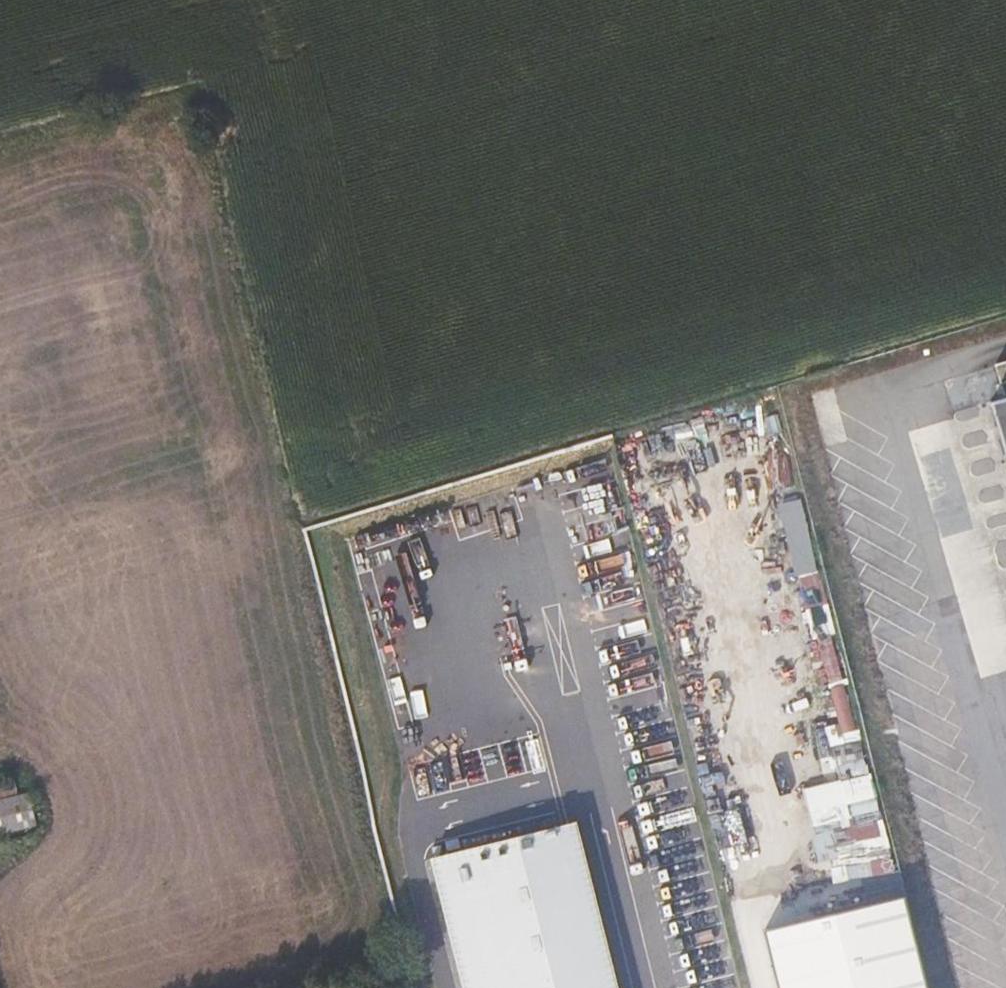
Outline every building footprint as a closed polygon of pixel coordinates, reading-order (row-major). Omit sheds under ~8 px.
[(984,363),(994,395),(978,399),(1005,488),(1005,356),(984,363)] [(827,605),(805,611),(813,638),(835,633),(827,605)] [(820,652),(828,685),(842,682),(834,649),(820,652)] [(842,781),(850,826),(881,820),(872,775),(842,781)] [(40,829),(30,792),(0,800),(0,841),(40,829)] [(884,822),(833,832),(838,862),(890,852),(884,822)] [(578,826),(432,863),(464,987),(619,987),(578,826)] [(917,890),(786,922),(802,987),(941,987),(917,890)]
